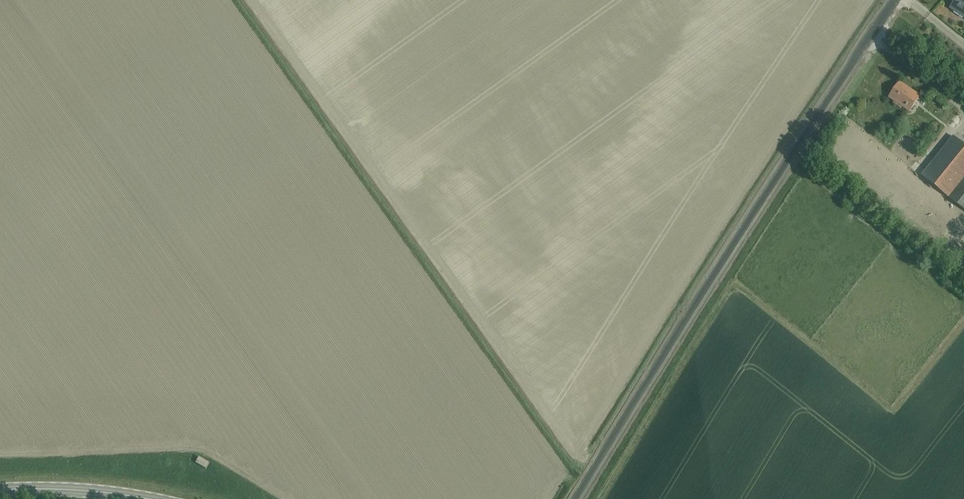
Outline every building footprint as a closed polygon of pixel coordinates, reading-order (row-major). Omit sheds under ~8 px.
[(951,8),(963,17),(963,0),(956,0),(951,8)] [(910,111),(920,96),(900,82),(890,97),(910,111)] [(923,175),(950,197),(963,179),(963,144),(954,136),(923,175)] [(950,197),(963,208),(963,179),(950,197)] [(199,457),(196,462),(206,469),(209,463),(199,457)]
